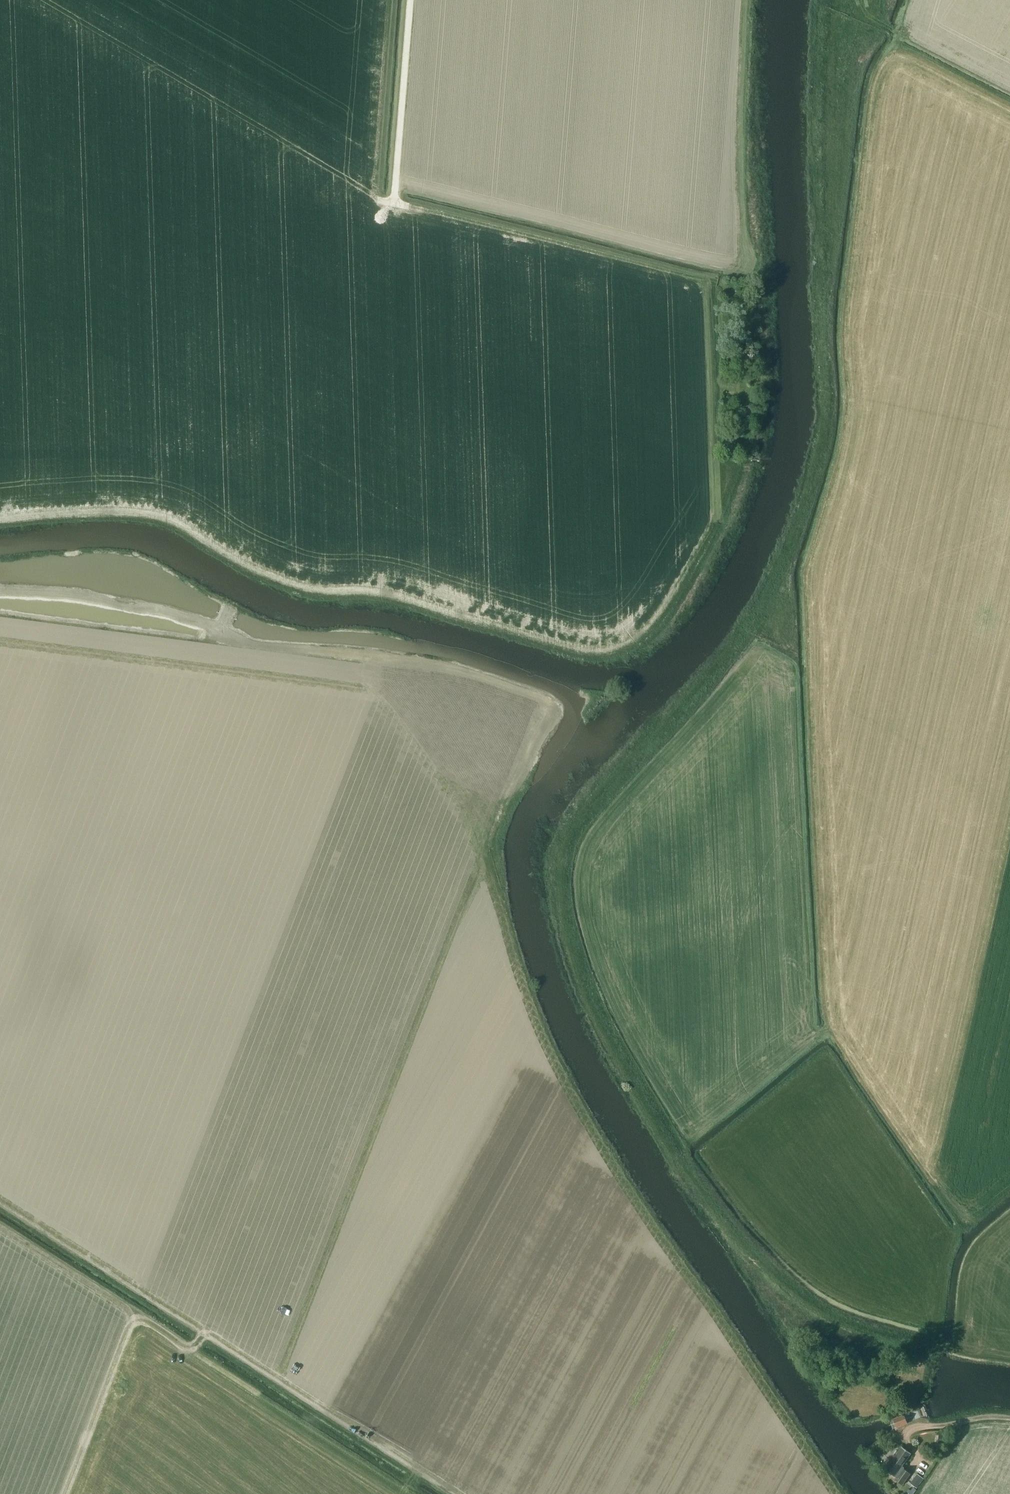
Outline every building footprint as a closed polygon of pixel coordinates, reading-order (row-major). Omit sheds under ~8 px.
[(744,417),(753,416),(752,406),(743,407),(744,417)] [(904,1415),(893,1419),(896,1427),(907,1423),(904,1415)] [(902,1447),(892,1461),(890,1459),(884,1469),(896,1477),(895,1480),(902,1485),(910,1473),(904,1469),(904,1467),(902,1465),(910,1453),(902,1447)] [(918,1474),(911,1484),(917,1488),(924,1479),(918,1474)]
